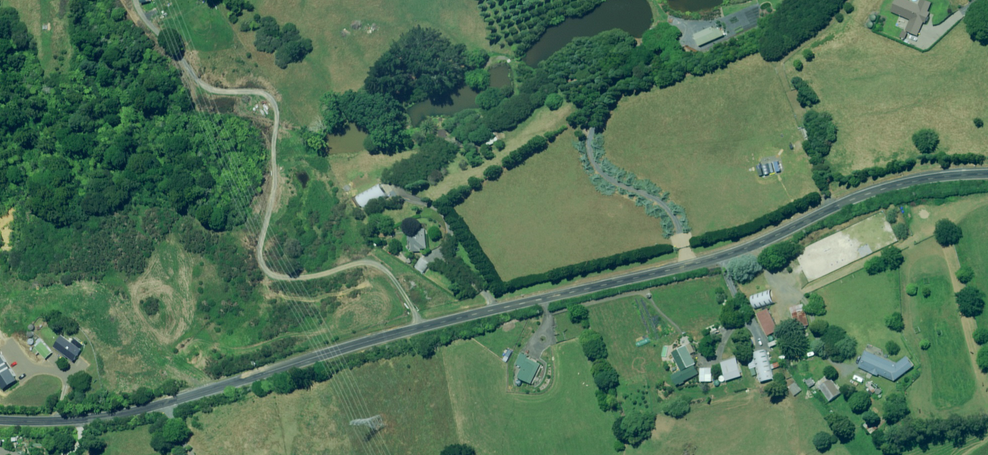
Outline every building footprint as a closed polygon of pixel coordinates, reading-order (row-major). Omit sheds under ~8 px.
[(908,30),(920,35),(926,22),(928,23),(933,12),(930,11),(934,2),(929,0),(923,0),(921,4),(912,0),(899,0),(894,11),(913,19),(908,30)] [(693,34),(696,43),(698,42),(699,44),(722,35),(719,27),(713,30),(712,27),(693,34)] [(808,159),(805,149),(794,152),(797,162),(808,159)] [(358,201),(362,207),(386,193),(380,183),(353,198),(356,203),(358,201)] [(428,229),(412,230),(413,252),(423,251),(423,249),(429,249),(428,229)] [(423,258),(417,265),(424,271),(430,264),(423,258)] [(752,296),(755,308),(775,302),(771,290),(752,296)] [(799,320),(800,324),(804,323),(804,325),(810,323),(805,304),(792,308),(795,320),(797,319),(797,321),(799,320)] [(780,330),(770,308),(758,314),(768,336),(780,330)] [(83,348),(86,344),(78,338),(75,343),(65,335),(56,347),(76,362),(85,349),(83,348)] [(33,350),(37,355),(40,352),(47,359),(54,353),(41,339),(38,342),(40,344),(33,350)] [(698,364),(688,345),(673,353),(683,370),(674,376),(679,386),(701,374),(697,365),(698,364)] [(757,355),(754,356),(762,383),(774,379),(765,350),(756,353),(757,355)] [(896,381),(916,366),(908,356),(898,364),(865,350),(859,366),(896,381)] [(18,380),(0,353),(0,383),(4,389),(18,380)] [(516,364),(523,368),(518,376),(532,383),(542,364),(521,353),(516,364)] [(743,376),(737,358),(722,363),(728,381),(743,376)] [(713,368),(702,369),(702,382),(714,381),(713,368)] [(843,393),(833,378),(821,387),(832,401),(843,393)] [(803,391),(796,382),(789,388),(796,396),(803,391)] [(874,434),(880,429),(872,420),(866,425),(874,434)]
